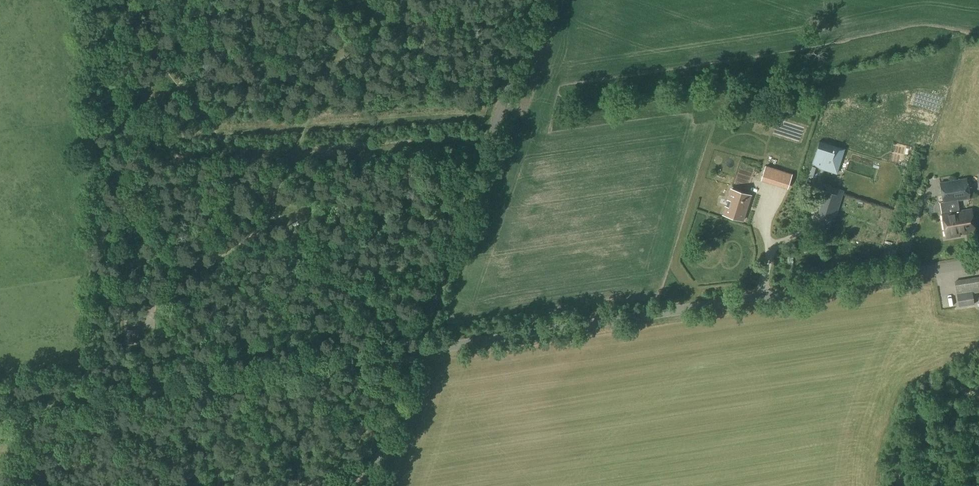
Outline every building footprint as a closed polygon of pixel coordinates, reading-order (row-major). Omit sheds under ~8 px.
[(844,147),(818,141),(813,163),(821,168),(822,162),(837,166),(840,155),(842,155),(844,147)] [(760,181),(788,189),(792,174),(765,165),(760,181)] [(956,212),(954,201),(970,198),(966,177),(941,181),(947,213),(942,213),(946,237),(960,235),(959,234),(975,231),(971,210),(956,212)] [(835,188),(816,183),(814,194),(819,195),(817,203),(831,206),(835,188)] [(722,215),(743,221),(752,195),(730,188),(722,215)] [(974,304),(972,293),(978,292),(978,277),(966,279),(955,281),(959,307),(974,304)]
